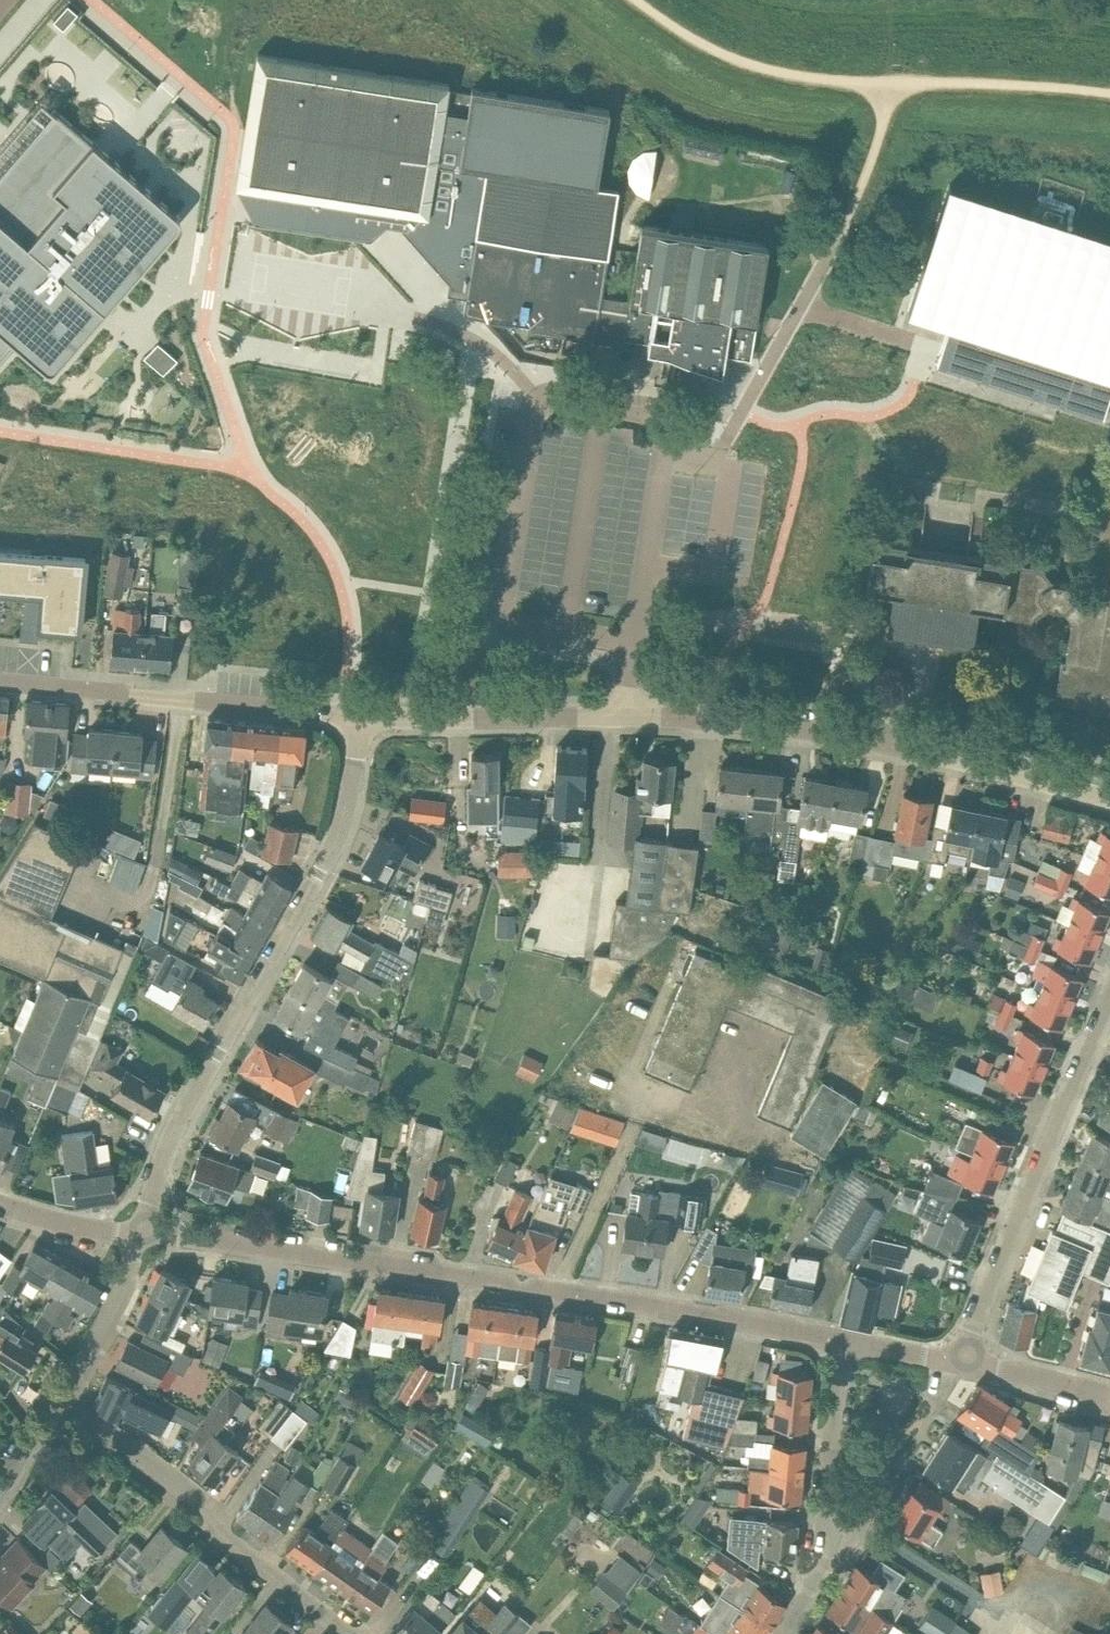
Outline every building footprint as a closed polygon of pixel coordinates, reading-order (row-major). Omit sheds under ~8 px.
[(54,20),(64,29),(79,12),(69,3),(54,20)] [(597,329),(601,294),(609,249),(624,251),(627,233),(611,231),(618,190),(598,187),(610,109),(473,87),(472,89),(449,85),(450,84),(258,53),(238,184),(255,219),(372,237),(388,223),(407,226),(451,276),(448,293),(467,296),(465,312),(529,322),(528,328),(561,333),(562,327),(597,333),(597,329)] [(20,344),(51,371),(55,372),(58,371),(181,225),(182,222),(180,219),(55,114),(0,180),(0,367),(20,344)] [(683,151),(722,159),(726,142),(686,133),(683,151)] [(652,150),(631,149),(629,190),(651,191),(652,150)] [(909,310),(951,323),(938,364),(1104,417),(1109,400),(1109,235),(950,184),(909,310)] [(601,294),(597,329),(625,334),(624,337),(642,340),(649,341),(647,350),(668,353),(723,372),(726,353),(751,357),(753,345),(772,241),(640,223),(628,299),(601,294)] [(159,343),(144,360),(164,377),(179,361),(159,343)] [(891,625),(971,638),(976,604),(1003,609),(1002,614),(1003,615),(1004,613),(1036,619),(1036,620),(1037,620),(1038,613),(1047,608),(1065,610),(1072,618),(1066,659),(1062,658),(1055,699),(1092,706),(1091,709),(1109,712),(1109,594),(1109,600),(1097,598),(1096,606),(1076,602),(1078,591),(1077,591),(1070,581),(1065,581),(1055,579),(1051,578),(1045,569),(1045,566),(1044,566),(1044,567),(1011,562),(1010,565),(920,550),(920,545),(878,539),(876,552),(873,552),(868,587),(896,592),(891,625)] [(46,555),(0,551),(0,589),(43,593),(40,626),(80,630),(86,558),(46,554),(46,555)] [(128,566),(110,562),(105,589),(123,592),(128,566)] [(177,613),(194,615),(197,587),(179,585),(177,613)] [(200,603),(199,615),(215,616),(216,605),(200,603)] [(141,665),(144,629),(139,629),(140,609),(126,608),(126,613),(116,612),(114,626),(114,625),(111,662),(141,665)] [(144,629),(141,665),(171,667),(175,634),(165,633),(167,612),(153,611),(152,630),(144,629)] [(0,696),(0,734),(8,735),(11,697),(0,696)] [(70,703),(29,699),(27,721),(26,734),(29,735),(27,755),(49,757),(48,767),(63,768),(67,761),(70,737),(67,736),(68,725),(70,703)] [(245,808),(249,772),(227,769),(229,752),(232,752),(234,735),(231,735),(233,719),(209,717),(200,803),(215,805),(214,816),(243,819),(245,808)] [(251,754),(254,755),(257,721),(233,719),(231,735),(234,735),(232,752),(229,752),(227,769),(249,772),(251,754)] [(273,791),(275,781),(281,724),(257,721),(254,755),(251,785),(264,786),(264,790),(273,791)] [(306,726),(281,724),(275,781),(273,791),(274,791),(273,801),(288,802),(297,783),(299,760),(302,760),(306,726)] [(113,767),(116,729),(91,727),(90,734),(76,732),(74,747),(72,770),(88,771),(88,765),(113,767)] [(116,729),(113,767),(137,769),(136,776),(153,777),(157,740),(142,739),(143,732),(116,729)] [(588,747),(558,745),(555,792),(546,791),(545,810),(583,812),(586,748),(588,748),(588,747)] [(499,785),(499,753),(473,754),(473,785),(470,785),(470,821),(488,820),(488,815),(503,815),(505,794),(505,785),(499,785)] [(617,900),(610,954),(595,952),(590,985),(606,995),(624,967),(638,958),(666,937),(678,911),(689,912),(696,884),(699,845),(640,837),(642,811),(652,812),(652,814),(670,816),(675,761),(645,758),(644,776),(638,775),(637,791),(616,789),(611,843),(634,845),(627,901),(617,900)] [(721,765),(716,810),(717,810),(717,812),(747,815),(752,769),(722,766),(722,765),(721,765)] [(770,843),(784,846),(785,843),(791,806),(779,805),(783,772),(781,771),(781,772),(752,769),(747,815),(745,831),(772,834),(770,843)] [(801,808),(791,806),(785,843),(784,846),(778,878),(792,880),(802,821),(829,825),(832,815),(837,781),(806,776),(801,808)] [(837,781),(832,815),(859,819),(862,820),(867,787),(837,781)] [(32,784),(9,782),(6,812),(34,815),(45,795),(32,790),(32,784)] [(933,837),(932,837),(924,835),(932,799),(904,793),(895,838),(869,833),(861,860),(875,863),(872,876),(887,880),(890,866),(892,866),(894,852),(928,858),(929,858),(933,837)] [(540,798),(505,794),(503,815),(500,842),(535,845),(534,852),(580,856),(581,844),(535,839),(540,798)] [(447,801),(412,797),(410,817),(444,821),(447,801)] [(54,820),(62,808),(47,798),(39,810),(54,820)] [(949,849),(971,854),(980,809),(952,803),(947,827),(935,825),(932,837),(933,837),(929,858),(928,858),(925,876),(930,877),(931,874),(933,859),(943,861),(946,862),(949,849)] [(1050,817),(1060,820),(1063,809),(1052,806),(1050,817)] [(713,843),(717,812),(717,810),(716,810),(703,808),(699,841),(713,843)] [(980,809),(971,854),(992,858),(990,871),(1005,874),(1008,859),(1013,860),(1017,842),(1002,839),(1007,814),(980,809)] [(20,825),(17,816),(7,814),(0,821),(3,830),(13,833),(20,825)] [(190,819),(177,817),(176,832),(188,833),(190,819)] [(291,860),(298,829),(271,822),(263,854),(291,860)] [(100,1038),(88,1031),(124,946),(52,915),(81,840),(35,823),(0,878),(0,957),(45,977),(13,1054),(14,1054),(13,1055),(42,1067),(29,1098),(47,1106),(48,1104),(58,1080),(79,1029),(100,1038)] [(1109,862),(1109,833),(1102,830),(1098,840),(1103,842),(1099,852),(1097,857),(1109,862)] [(852,858),(861,860),(869,833),(857,831),(852,858)] [(129,833),(122,850),(136,856),(143,839),(129,833)] [(404,846),(380,833),(364,863),(389,876),(397,862),(416,871),(430,843),(411,833),(404,846)] [(258,855),(265,842),(251,835),(244,847),(258,855)] [(232,870),(238,854),(212,844),(206,860),(232,870)] [(532,856),(532,850),(499,851),(499,876),(533,875),(533,872),(541,871),(546,855),(532,856)] [(110,883),(136,893),(147,864),(121,854),(110,883)] [(169,871),(181,878),(195,885),(203,871),(188,864),(172,855),(169,871)] [(1097,857),(1089,872),(1084,869),(1080,878),(1109,892),(1109,862),(1097,857)] [(1038,872),(1068,883),(1073,871),(1043,859),(1038,872)] [(240,868),(232,883),(242,889),(244,885),(257,892),(256,893),(283,910),(295,888),(268,872),(263,880),(240,868)] [(1025,876),(1010,870),(1003,888),(1017,894),(1025,876)] [(1063,896),(1068,883),(1038,872),(1033,885),(1063,896)] [(228,893),(227,892),(232,883),(217,876),(212,888),(227,895),(228,893)] [(431,904),(436,886),(437,884),(420,879),(415,900),(417,900),(431,904)] [(236,897),(242,889),(232,883),(227,892),(228,893),(236,897)] [(198,894),(197,895),(179,885),(172,898),(186,905),(188,901),(208,912),(213,902),(198,894)] [(244,885),(242,889),(236,897),(250,905),(244,915),(241,920),(268,935),(283,910),(256,893),(257,892),(244,885)] [(453,891),(436,886),(431,904),(428,915),(426,923),(443,928),(453,891)] [(412,894),(401,891),(398,900),(409,903),(412,894)] [(1068,922),(1099,935),(1109,910),(1073,895),(1069,905),(1074,908),(1068,922)] [(428,915),(431,904),(417,900),(414,911),(428,915)] [(225,908),(213,902),(208,912),(206,915),(218,921),(225,908)] [(354,920),(326,904),(311,932),(339,947),(342,942),(368,956),(363,966),(409,982),(415,960),(377,940),(376,942),(350,928),(354,920)] [(224,920),(219,930),(231,937),(228,942),(256,958),(268,935),(241,920),(244,915),(231,908),(224,920)] [(165,938),(172,942),(186,917),(171,909),(165,938)] [(497,937),(516,937),(516,914),(497,914),(497,937)] [(1015,939),(1041,950),(1046,938),(1045,937),(1049,928),(1032,921),(1028,930),(1019,926),(1014,939),(1015,939)] [(1089,960),(1099,935),(1068,922),(1061,938),(1056,936),(1053,944),(1089,960)] [(784,925),(771,953),(781,958),(795,930),(784,925)] [(243,979),(256,958),(228,942),(231,937),(219,930),(210,943),(224,951),(216,964),(243,979)] [(949,950),(975,960),(983,941),(966,935),(949,950)] [(139,948),(163,962),(170,949),(146,936),(139,948)] [(1041,950),(1015,939),(1010,951),(1010,952),(1036,962),(1041,950)] [(832,951),(819,946),(812,965),(825,970),(832,951)] [(755,973),(697,948),(645,1070),(692,1090),(728,1003),(793,1031),(758,1113),(793,1128),(839,1020),(844,1022),(852,1002),(759,963),(755,973)] [(196,964),(170,949),(163,962),(153,981),(169,989),(171,987),(181,992),(173,1006),(204,1024),(217,999),(202,990),(204,986),(188,977),(196,964)] [(1039,958),(1039,959),(1033,975),(1044,979),(1040,988),(1072,1001),(1082,976),(1039,958)] [(332,1011),(349,1016),(334,1008),(338,1000),(324,992),(332,978),(305,962),(290,988),(332,1011)] [(385,984),(361,971),(354,983),(378,997),(385,984)] [(890,993),(896,980),(883,975),(878,988),(890,993)] [(896,980),(890,993),(905,1000),(911,987),(896,980)] [(912,1001),(926,1008),(934,991),(920,984),(912,1001)] [(350,1017),(349,1016),(332,1011),(290,988),(276,1014),(311,1034),(305,1045),(326,1056),(353,1068),(372,1075),(371,1074),(374,1068),(356,1061),(358,1055),(334,1045),(350,1017)] [(1061,1026),(1072,1001),(1040,988),(1034,1004),(1029,1002),(1025,1011),(1061,1026)] [(990,991),(985,1003),(990,1005),(998,1009),(1003,997),(990,991)] [(998,1009),(1013,1016),(1018,1003),(1003,997),(998,1009)] [(1007,1028),(1013,1016),(998,1009),(990,1005),(985,1019),(1007,1028)] [(895,1043),(908,1048),(915,1032),(901,1027),(895,1043)] [(1013,1054),(1044,1067),(1055,1042),(1018,1027),(1014,1037),(1019,1039),(1013,1054)] [(151,1114),(165,1090),(117,1062),(123,1051),(100,1038),(79,1029),(58,1080),(79,1089),(89,1065),(119,1082),(113,1092),(151,1114)] [(266,1042),(258,1038),(240,1068),(248,1073),(251,1067),(267,1076),(266,1079),(299,1097),(315,1066),(281,1048),(279,1051),(265,1043),(266,1042)] [(989,1073),(994,1061),(973,1052),(968,1064),(989,1073)] [(535,1082),(544,1061),(526,1053),(513,1080),(525,1086),(529,1079),(535,1082)] [(1034,1092),(1044,1067),(1013,1054),(1006,1069),(1002,1067),(998,1076),(1034,1092)] [(950,1076),(981,1087),(986,1073),(955,1061),(950,1076)] [(58,1080),(48,1104),(69,1113),(79,1089),(58,1080)] [(853,1112),(858,1102),(858,1101),(824,1080),(791,1134),(825,1155),(851,1111),(853,1112)] [(11,1090),(0,1085),(0,1116),(11,1090)] [(216,1117),(209,1131),(239,1147),(254,1116),(262,1100),(237,1087),(221,1116),(220,1118),(218,1117),(217,1116),(216,1117)] [(269,1088),(262,1100),(275,1106),(281,1094),(269,1088)] [(1109,1093),(1099,1117),(1109,1121),(1109,1093)] [(550,1119),(568,1128),(579,1106),(560,1097),(550,1119)] [(970,1100),(966,1111),(978,1115),(982,1105),(970,1100)] [(870,1107),(858,1102),(853,1112),(865,1117),(870,1107)] [(584,1132),(594,1109),(582,1105),(572,1127),(584,1132)] [(294,1117),(276,1107),(268,1124),(265,1130),(289,1144),(302,1120),(294,1117)] [(0,1166),(13,1136),(11,1136),(17,1123),(0,1116),(0,1166)] [(422,1155),(430,1124),(416,1120),(408,1152),(422,1155)] [(956,1146),(972,1152),(973,1152),(1003,1165),(1014,1140),(993,1131),(966,1121),(956,1146)] [(445,1127),(430,1124),(422,1155),(436,1159),(445,1127)] [(639,1141),(661,1145),(664,1132),(642,1127),(639,1141)] [(87,1131),(61,1135),(67,1172),(72,1171),(74,1183),(77,1204),(118,1199),(114,1164),(98,1166),(93,1130),(87,1131)] [(1109,1168),(1109,1138),(1093,1132),(1082,1156),(1109,1168)] [(360,1153),(363,1140),(347,1136),(344,1148),(360,1153)] [(257,1170),(251,1168),(201,1150),(189,1184),(227,1198),(232,1184),(250,1191),(257,1170)] [(257,1152),(251,1168),(257,1170),(276,1177),(280,1163),(281,1161),(257,1152)] [(723,1165),(735,1168),(739,1156),(726,1152),(723,1165)] [(973,1152),(972,1152),(971,1157),(958,1152),(950,1173),(972,1181),(993,1190),(1003,1165),(973,1152)] [(374,1169),(375,1153),(361,1153),(349,1197),(367,1199),(363,1225),(393,1229),(399,1193),(383,1191),(386,1171),(374,1169)] [(1072,1180),(1102,1193),(1109,1173),(1109,1168),(1082,1156),(1072,1180)] [(518,1163),(506,1157),(495,1178),(508,1184),(518,1163)] [(276,1177),(285,1180),(290,1167),(280,1163),(276,1177)] [(849,1165),(810,1229),(856,1259),(897,1194),(875,1180),(874,1181),(849,1165)] [(924,1190),(953,1196),(957,1197),(963,1182),(934,1169),(924,1190)] [(791,1170),(786,1192),(799,1195),(805,1174),(791,1170)] [(446,1174),(431,1171),(424,1198),(419,1197),(416,1211),(412,1232),(424,1235),(424,1237),(434,1240),(435,1237),(439,1238),(443,1217),(447,1203),(439,1201),(446,1174)] [(527,1229),(516,1257),(516,1256),(545,1265),(555,1231),(545,1228),(552,1206),(566,1210),(565,1212),(579,1219),(592,1189),(595,1190),(599,1179),(593,1177),(589,1187),(579,1183),(578,1184),(549,1174),(533,1224),(529,1223),(527,1229)] [(1102,1193),(1072,1180),(1062,1205),(1109,1225),(1109,1196),(1102,1193)] [(733,1188),(725,1205),(738,1211),(745,1193),(733,1188)] [(487,1244),(516,1257),(527,1229),(519,1226),(532,1196),(515,1189),(504,1218),(499,1216),(494,1216),(490,1224),(491,1229),(493,1230),(487,1244)] [(333,1197),(311,1190),(308,1216),(329,1219),(333,1197)] [(662,1190),(661,1194),(653,1194),(631,1191),(628,1212),(623,1245),(625,1245),(662,1250),(662,1251),(664,1251),(668,1219),(693,1223),(697,1195),(662,1190)] [(953,1196),(924,1190),(915,1211),(932,1219),(945,1224),(938,1240),(966,1252),(980,1219),(949,1206),(953,1196)] [(336,1202),(334,1213),(353,1216),(354,1205),(336,1202)] [(610,1210),(620,1211),(622,1203),(611,1202),(610,1210)] [(1082,1270),(1100,1225),(1064,1210),(1056,1230),(1052,1228),(1021,1304),(1009,1301),(1000,1337),(1028,1344),(1040,1294),(1068,1305),(1082,1270)] [(702,1236),(693,1253),(703,1259),(711,1260),(707,1291),(740,1296),(743,1275),(750,1276),(750,1274),(759,1275),(763,1253),(754,1252),(755,1247),(716,1242),(718,1230),(709,1225),(702,1236)] [(1082,1270),(1109,1281),(1109,1229),(1100,1225),(1082,1270)] [(43,1286),(59,1255),(36,1242),(25,1261),(22,1266),(16,1263),(5,1284),(20,1292),(28,1278),(43,1286)] [(42,1313),(53,1320),(82,1268),(59,1255),(43,1286),(57,1293),(52,1304),(48,1302),(42,1313)] [(810,1309),(819,1260),(792,1255),(788,1277),(774,1275),(765,1273),(761,1283),(772,1285),(769,1301),(770,1301),(770,1300),(809,1308),(810,1309)] [(82,1268),(53,1320),(67,1328),(75,1314),(69,1311),(75,1302),(90,1311),(96,1301),(107,1281),(82,1268)] [(162,1268),(150,1295),(178,1308),(207,1322),(208,1312),(209,1306),(185,1294),(191,1282),(162,1268)] [(847,1297),(842,1319),(872,1326),(876,1310),(895,1314),(901,1282),(883,1279),(862,1272),(852,1269),(847,1297)] [(256,1327),(261,1290),(247,1288),(248,1281),(215,1276),(214,1286),(212,1301),(211,1307),(209,1306),(208,1312),(241,1317),(240,1325),(256,1327)] [(212,1301),(214,1286),(207,1285),(205,1300),(212,1301)] [(290,1295),(273,1292),(267,1333),(287,1336),(288,1329),(322,1334),(328,1293),(291,1287),(290,1295)] [(407,1323),(408,1323),(412,1292),(380,1288),(372,1338),(404,1343),(407,1323)] [(412,1292),(408,1323),(426,1325),(423,1346),(437,1348),(444,1297),(412,1292)] [(152,1335),(162,1340),(178,1308),(150,1295),(138,1318),(149,1324),(145,1333),(152,1336),(152,1335)] [(498,1356),(505,1306),(473,1301),(469,1332),(466,1352),(498,1356)] [(1098,1305),(1093,1326),(1090,1325),(1082,1358),(1109,1364),(1109,1308),(1098,1305)] [(505,1306),(498,1356),(516,1359),(530,1361),(538,1311),(505,1306)] [(553,1331),(551,1349),(550,1360),(567,1363),(570,1343),(593,1347),(594,1338),(598,1317),(557,1310),(553,1331)] [(0,1318),(0,1337),(2,1338),(0,1341),(0,1353),(25,1369),(38,1349),(31,1344),(34,1340),(0,1318)] [(356,1326),(344,1319),(325,1348),(351,1353),(356,1326)] [(732,1431),(737,1418),(735,1417),(745,1393),(707,1383),(711,1370),(715,1371),(724,1335),(674,1326),(670,1348),(668,1360),(670,1360),(662,1390),(679,1393),(694,1397),(684,1437),(725,1447),(727,1442),(728,1442),(732,1431)] [(162,1341),(162,1340),(152,1335),(152,1336),(147,1346),(129,1339),(117,1363),(158,1382),(166,1364),(185,1373),(193,1355),(162,1341)] [(223,1360),(230,1344),(212,1337),(206,1354),(223,1360)] [(642,1349),(630,1345),(622,1370),(635,1374),(642,1349)] [(550,1360),(551,1349),(539,1347),(533,1386),(546,1388),(550,1360)] [(341,1358),(333,1355),(329,1365),(337,1368),(341,1358)] [(465,1361),(450,1359),(447,1373),(446,1383),(461,1386),(465,1361)] [(758,1359),(753,1375),(763,1378),(769,1363),(758,1359)] [(264,1361),(260,1369),(292,1383),(296,1375),(264,1361)] [(414,1404),(420,1394),(435,1372),(436,1371),(421,1362),(401,1396),(414,1404)] [(778,1399),(809,1402),(812,1374),(774,1370),(773,1381),(779,1382),(778,1399)] [(258,1373),(255,1383),(291,1393),(294,1384),(258,1373)] [(194,1428),(203,1416),(170,1402),(168,1406),(157,1401),(156,1402),(133,1392),(135,1388),(107,1375),(94,1404),(123,1418),(124,1415),(163,1433),(170,1417),(194,1428)] [(982,1442),(999,1453),(1031,1473),(1033,1465),(1034,1463),(1036,1460),(1038,1451),(1011,1434),(1022,1418),(1006,1408),(1010,1403),(978,1382),(959,1412),(989,1432),(982,1442)] [(192,1433),(204,1442),(190,1459),(202,1468),(201,1473),(210,1480),(214,1478),(216,1479),(239,1449),(226,1440),(236,1428),(223,1418),(228,1411),(230,1413),(244,1395),(229,1384),(204,1417),(203,1416),(194,1428),(195,1429),(192,1433)] [(437,1399),(434,1391),(425,1390),(420,1397),(424,1405),(433,1406),(437,1399)] [(482,1396),(473,1391),(468,1401),(476,1406),(482,1396)] [(349,1403),(362,1410),(367,1401),(355,1394),(349,1403)] [(272,1437),(294,1409),(280,1398),(259,1426),(272,1437)] [(295,1410),(294,1409),(272,1437),(286,1447),(307,1420),(312,1423),(320,1413),(303,1399),(295,1410)] [(809,1402),(778,1399),(776,1415),(770,1415),(770,1424),(807,1427),(809,1402)] [(433,1447),(444,1431),(413,1412),(406,1424),(412,1428),(410,1431),(433,1447)] [(455,1426),(478,1440),(487,1425),(464,1412),(455,1426)] [(737,1418),(732,1431),(757,1432),(758,1419),(737,1418)] [(1058,1527),(1062,1522),(1095,1468),(1100,1444),(1085,1440),(1088,1425),(1059,1418),(1053,1447),(1054,1448),(1050,1465),(1076,1471),(1065,1495),(1050,1486),(1034,1512),(1058,1527)] [(965,1491),(976,1473),(987,1454),(948,1429),(925,1465),(965,1491)] [(774,1434),(757,1432),(732,1431),(728,1442),(746,1444),(745,1454),(750,1455),(748,1467),(771,1469),(771,1470),(803,1473),(805,1445),(773,1442),(774,1434)] [(325,1484),(338,1492),(341,1493),(366,1450),(350,1440),(341,1455),(325,1484)] [(304,1451),(293,1445),(285,1460),(297,1466),(304,1451)] [(722,1452),(708,1445),(703,1455),(716,1462),(722,1452)] [(1042,1481),(1031,1473),(999,1453),(995,1459),(983,1477),(995,1485),(995,1486),(1034,1512),(1050,1486),(1042,1481)] [(323,1458),(307,1482),(311,1485),(316,1488),(332,1464),(323,1458)] [(237,1515),(256,1528),(293,1473),(291,1471),(276,1460),(261,1481),(237,1515)] [(1045,1473),(1040,1467),(1033,1465),(1031,1473),(1042,1481),(1045,1473)] [(71,1466),(54,1483),(73,1502),(90,1485),(71,1466)] [(441,1473),(430,1466),(422,1479),(432,1486),(441,1473)] [(763,1495),(800,1499),(803,1473),(771,1470),(770,1486),(763,1486),(763,1495)] [(293,1473),(256,1528),(273,1539),(311,1485),(307,1482),(298,1475),(293,1473)] [(429,1544),(448,1556),(491,1490),(472,1478),(429,1544)] [(911,1488),(892,1518),(935,1545),(945,1529),(930,1520),(939,1506),(944,1509),(950,1499),(920,1480),(914,1490),(911,1488)] [(716,1500),(738,1502),(739,1489),(717,1487),(716,1500)] [(738,1502),(751,1503),(752,1490),(739,1489),(738,1502)] [(46,1543),(48,1540),(62,1554),(72,1543),(78,1537),(96,1555),(108,1543),(119,1532),(109,1522),(99,1533),(76,1512),(53,1490),(23,1522),(46,1543)] [(612,1501),(605,1496),(601,1502),(607,1507),(612,1501)] [(698,1496),(680,1521),(693,1530),(714,1500),(712,1498),(698,1496)] [(345,1527),(350,1519),(333,1509),(316,1532),(304,1523),(287,1549),(315,1569),(333,1543),(345,1527)] [(798,1521),(767,1518),(764,1551),(795,1554),(798,1521)] [(143,1549),(131,1539),(116,1558),(151,1588),(187,1546),(163,1526),(143,1549)] [(372,1546),(345,1527),(333,1543),(315,1569),(345,1590),(363,1564),(362,1564),(372,1546)] [(18,1538),(0,1558),(0,1593),(14,1606),(38,1580),(36,1579),(48,1567),(18,1538)] [(363,1564),(345,1590),(373,1610),(391,1584),(380,1576),(391,1560),(372,1546),(362,1564),(363,1564)] [(748,1568),(718,1547),(707,1563),(738,1584),(748,1568)] [(51,1548),(40,1559),(48,1567),(50,1569),(61,1557),(51,1548)] [(222,1567),(206,1586),(202,1582),(216,1565),(198,1550),(178,1575),(196,1590),(197,1589),(201,1592),(199,1595),(209,1604),(194,1622),(185,1633),(206,1633),(246,1586),(222,1567)] [(614,1609),(643,1573),(621,1555),(606,1574),(604,1572),(590,1590),(614,1609)] [(664,1565),(654,1558),(646,1568),(657,1576),(664,1565)] [(857,1563),(842,1588),(892,1620),(908,1596),(857,1563)] [(981,1573),(986,1595),(1005,1591),(1000,1569),(981,1573)] [(165,1626),(194,1591),(177,1576),(148,1611),(165,1626)] [(745,1609),(772,1625),(786,1602),(754,1581),(749,1590),(754,1593),(745,1609)] [(852,1633),(883,1633),(892,1620),(842,1588),(828,1609),(855,1626),(851,1633),(852,1633)] [(428,1589),(415,1606),(414,1606),(394,1630),(398,1633),(438,1633),(456,1612),(428,1589)] [(70,1606),(82,1615),(94,1601),(82,1591),(70,1606)] [(451,1633),(488,1633),(484,1631),(488,1625),(499,1633),(517,1610),(507,1602),(498,1613),(481,1599),(467,1616),(451,1633)] [(292,1623),(282,1615),(285,1611),(273,1602),(270,1605),(268,1603),(244,1633),(245,1633),(283,1633),(292,1623)] [(932,1633),(975,1633),(956,1622),(957,1620),(934,1605),(920,1626),(932,1633)] [(669,1607),(661,1620),(677,1629),(685,1617),(669,1607)] [(745,1609),(736,1623),(730,1620),(725,1628),(734,1633),(766,1633),(772,1625),(745,1609)] [(82,1620),(70,1632),(72,1633),(95,1633),(82,1620)] [(701,1622),(694,1633),(707,1633),(711,1628),(701,1622)] [(624,1630),(612,1624),(607,1633),(622,1633),(624,1630)] [(812,1633),(835,1633),(819,1624),(812,1633)] [(1073,1626),(1069,1633),(1091,1633),(1073,1626)]
